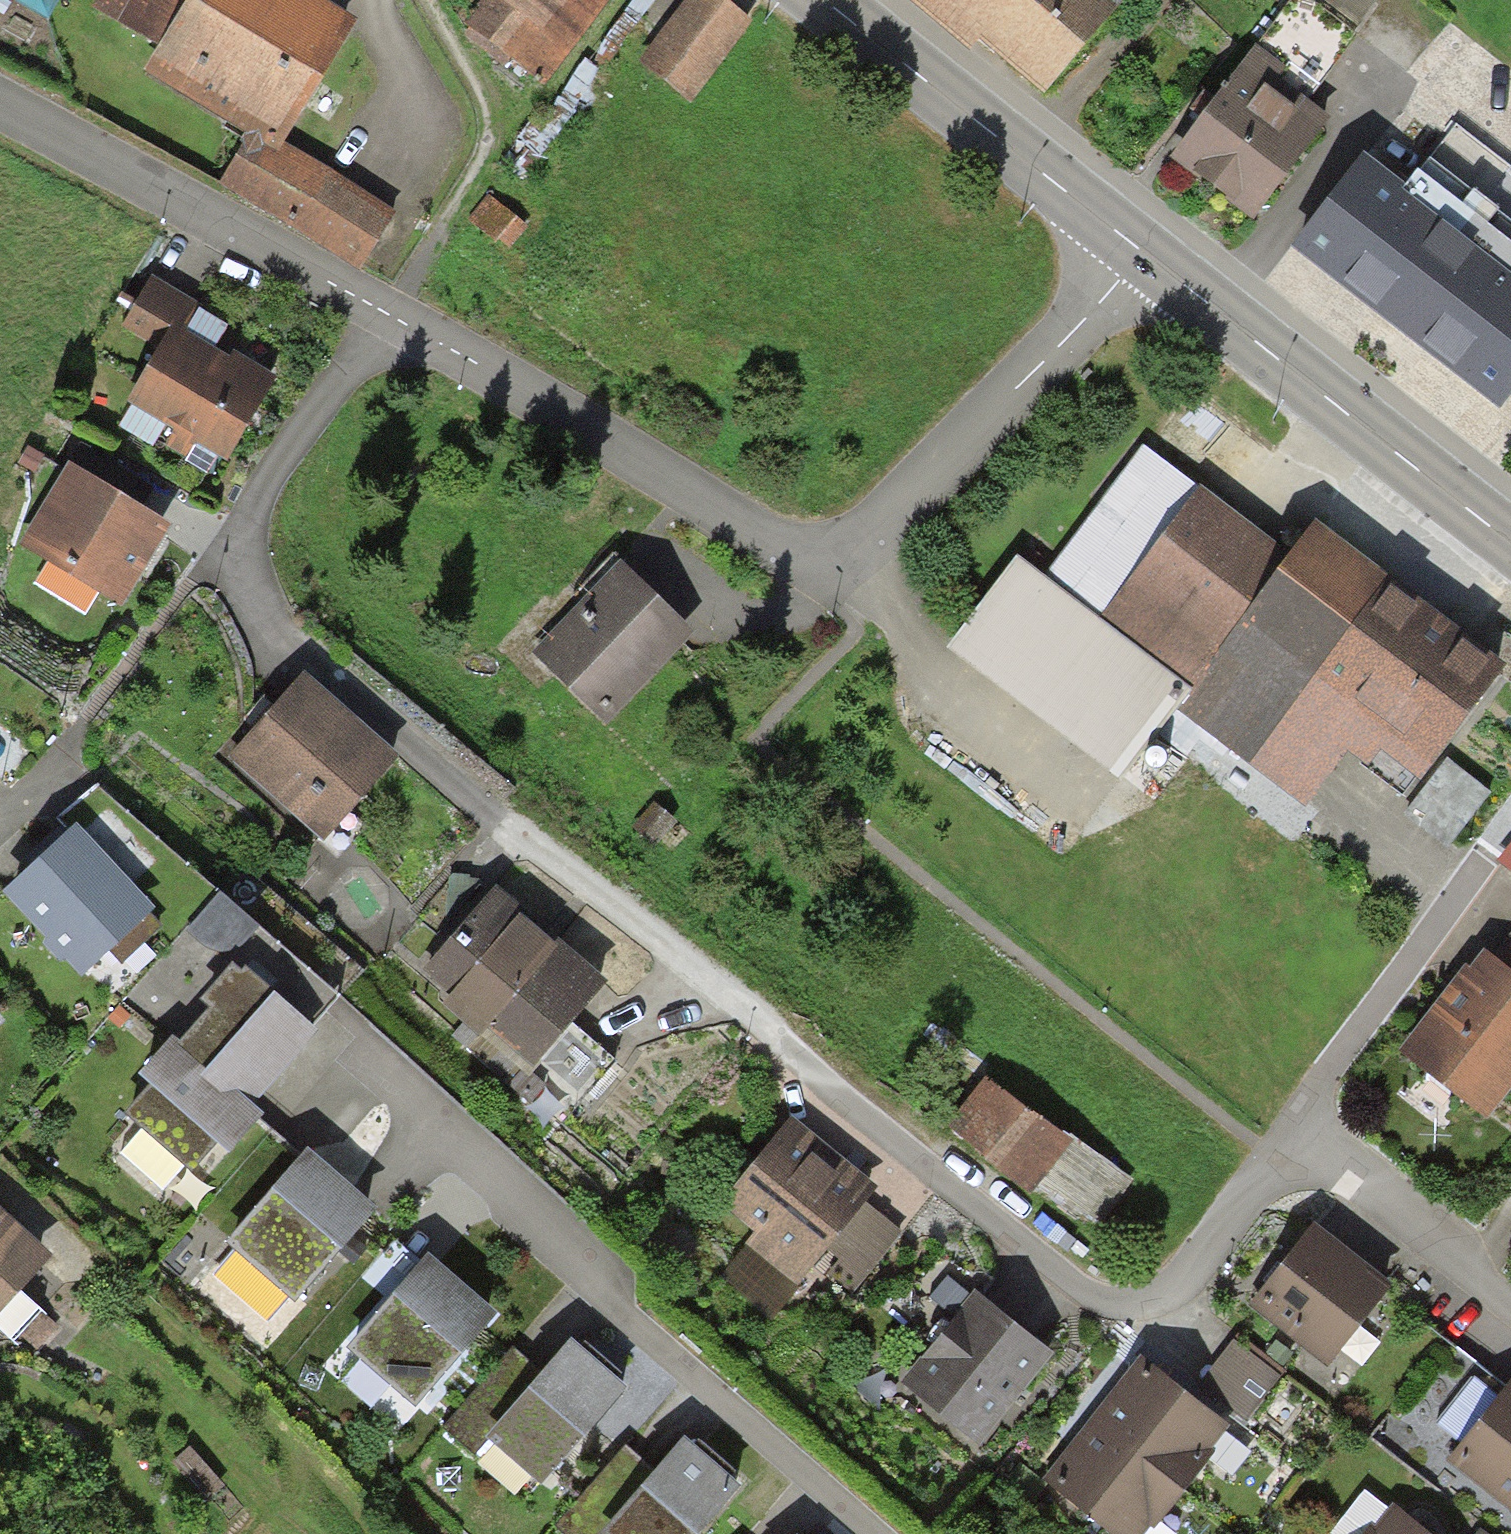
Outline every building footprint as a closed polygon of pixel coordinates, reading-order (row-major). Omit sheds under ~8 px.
[(188,0),(98,0),(93,8),(158,48),(188,0)] [(158,48),(143,75),(249,138),(277,155),(284,145),(357,24),(317,0),(188,0),(158,48)] [(514,13),(489,46),(544,87),(609,0),(498,0),(514,13)] [(725,0),(690,0),(644,65),(697,102),(754,21),(725,0)] [(969,55),(980,43),(985,48),(1045,98),(1129,0),(904,0),(969,55)] [(1255,47),(1285,69),(1277,79),(1307,101),(1356,35),(1311,0),(1290,0),(1255,47)] [(1356,35),(1384,0),(1311,0),(1356,35)] [(1285,69),(1255,47),(1214,102),(1171,160),(1256,223),(1332,120),(1307,101),(1277,79),(1285,69)] [(395,214),(284,145),(277,155),(249,138),(219,186),(360,271),(395,214)] [(1392,330),(1462,240),(1403,194),(1407,190),(1364,156),(1290,251),(1347,295),(1392,330)] [(527,229),(489,197),(469,220),(507,252),(527,229)] [(1462,240),(1392,330),(1440,367),(1500,413),(1510,399),(1510,278),(1462,240)] [(200,307),(150,277),(121,326),(159,348),(172,326),(185,333),(198,311),(200,307)] [(228,329),(198,311),(185,333),(208,347),(215,351),(228,329)] [(159,348),(126,404),(173,431),(165,445),(183,456),(191,443),(229,465),(278,381),(233,355),(230,360),(215,351),(208,347),(185,333),(172,326),(159,348)] [(52,462),(28,447),(17,465),(41,479),(52,462)] [(1100,622),(1202,490),(1143,447),(1045,579),(1100,622)] [(123,498),(69,465),(19,547),(122,609),(172,528),(123,498)] [(1292,559),(1202,490),(1100,622),(1190,691),(1292,559)] [(1430,613),(1318,526),(1292,559),(1190,691),(1176,709),(1305,808),(1345,756),(1365,771),(1379,754),(1419,785),(1507,672),(1430,613)] [(1176,709),(1190,691),(1100,622),(1045,579),(1018,560),(946,652),(1121,780),(1176,709)] [(617,736),(708,638),(626,564),(536,661),(617,736)] [(398,761),(303,677),(272,712),(228,761),(323,846),(398,761)] [(1458,766),(1424,806),(1466,842),(1501,802),(1458,766)] [(81,980),(154,912),(77,829),(41,862),(4,897),(81,980)] [(548,935),(495,889),(421,974),(449,999),(441,1008),(477,1039),(486,1030),(532,1070),(605,986),(548,935)] [(1493,959),(1510,973),(1510,935),(1493,959)] [(1484,952),(1475,963),(1471,968),(1467,965),(1399,1052),(1487,1121),(1510,1091),(1510,973),(1493,959),(1484,952)] [(317,1035),(244,972),(241,975),(231,966),(199,1003),(208,1011),(179,1044),(252,1108),(317,1035)] [(252,1108),(179,1044),(172,1039),(137,1079),(149,1090),(124,1118),(191,1176),(216,1148),(227,1159),(263,1118),(252,1108)] [(1064,1139),(987,1078),(946,1130),(1029,1195),(1034,1190),(1069,1143),(1064,1139)] [(848,1166),(791,1119),(719,1206),(753,1234),(744,1245),(798,1289),(816,1267),(866,1205),(879,1191),(848,1166)] [(1068,1133),(1064,1139),(1069,1143),(1034,1190),(1076,1221),(1082,1213),(1101,1227),(1134,1182),(1068,1133)] [(375,1215),(306,1153),(224,1244),(293,1306),(375,1215)] [(904,1234),(866,1205),(816,1267),(854,1297),(904,1234)] [(0,1212),(0,1315),(52,1259),(0,1212)] [(1392,1289),(1313,1226),(1248,1307),(1328,1370),(1392,1289)] [(494,1318),(427,1258),(347,1350),(416,1411),(494,1318)] [(1054,1356),(975,1293),(900,1386),(979,1449),(1008,1413),(1054,1356)] [(1285,1374),(1236,1335),(1196,1386),(1245,1425),(1285,1374)] [(627,1391),(569,1342),(551,1363),(541,1375),(485,1440),(487,1442),(543,1490),(627,1391)] [(541,1375),(510,1348),(443,1425),(476,1454),(487,1442),(485,1440),(541,1375)] [(1112,1393),(1089,1422),(1183,1495),(1214,1456),(1209,1452),(1229,1428),(1139,1358),(1112,1393)] [(1447,1463),(1510,1514),(1510,1384),(1447,1463)] [(1183,1495),(1089,1422),(1072,1444),(1043,1481),(1111,1533),(1145,1533),(1149,1529),(1154,1532),(1183,1495)] [(683,1441),(665,1463),(655,1474),(604,1533),(704,1533),(741,1490),(683,1441)] [(624,1447),(557,1524),(568,1533),(604,1533),(655,1474),(624,1447)] [(1370,1533),(1428,1533),(1393,1506),(1370,1533)]
